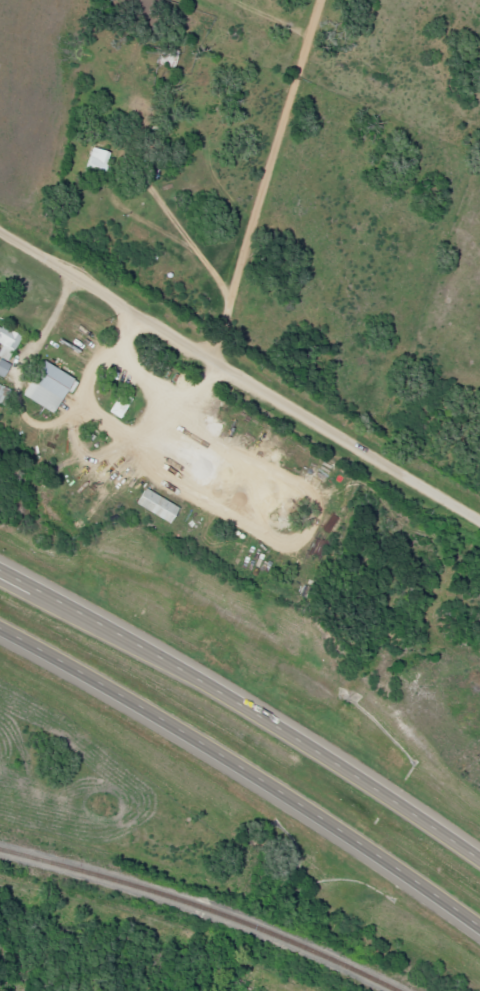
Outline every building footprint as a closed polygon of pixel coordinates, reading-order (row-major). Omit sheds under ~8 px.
[(111,151),(92,147),(85,175),(104,180),(111,151)] [(22,335),(2,326),(1,327),(0,327),(0,346),(1,347),(0,348),(0,357),(8,361),(22,335)] [(0,358),(0,375),(3,377),(11,365),(0,358)] [(56,412),(74,376),(42,361),(24,397),(56,412)] [(8,388),(0,385),(0,403),(3,404),(8,388)] [(171,522),(179,505),(144,489),(136,506),(171,522)]
